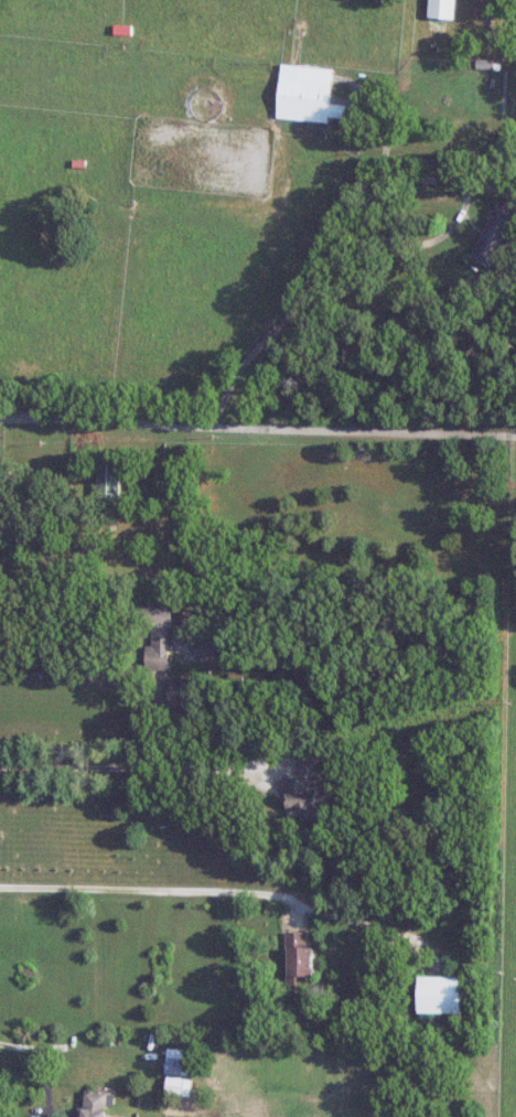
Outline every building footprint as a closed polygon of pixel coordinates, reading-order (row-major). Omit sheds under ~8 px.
[(459,0),(432,0),(431,18),(458,20),(459,0)] [(329,122),(329,118),(347,119),(348,106),(331,105),(334,69),(283,65),(279,119),(329,122)] [(495,204),(473,260),(498,270),(515,224),(515,212),(495,204)] [(97,500),(121,500),(121,458),(98,458),(97,500)] [(148,670),(173,671),(174,606),(146,606),(145,627),(149,627),(148,670)] [(170,709),(204,709),(204,679),(170,679),(170,709)] [(318,753),(298,753),(298,775),(318,775),(318,753)] [(322,782),(284,782),(284,817),(322,817),(322,782)] [(315,949),(307,949),(307,933),(288,933),(288,993),(315,993),(315,949)] [(466,979),(421,979),(421,1015),(466,1015),(466,979)] [(194,1075),(194,1061),(167,1060),(166,1075),(194,1075)] [(111,1095),(85,1091),(81,1116),(108,1116),(111,1095)]
